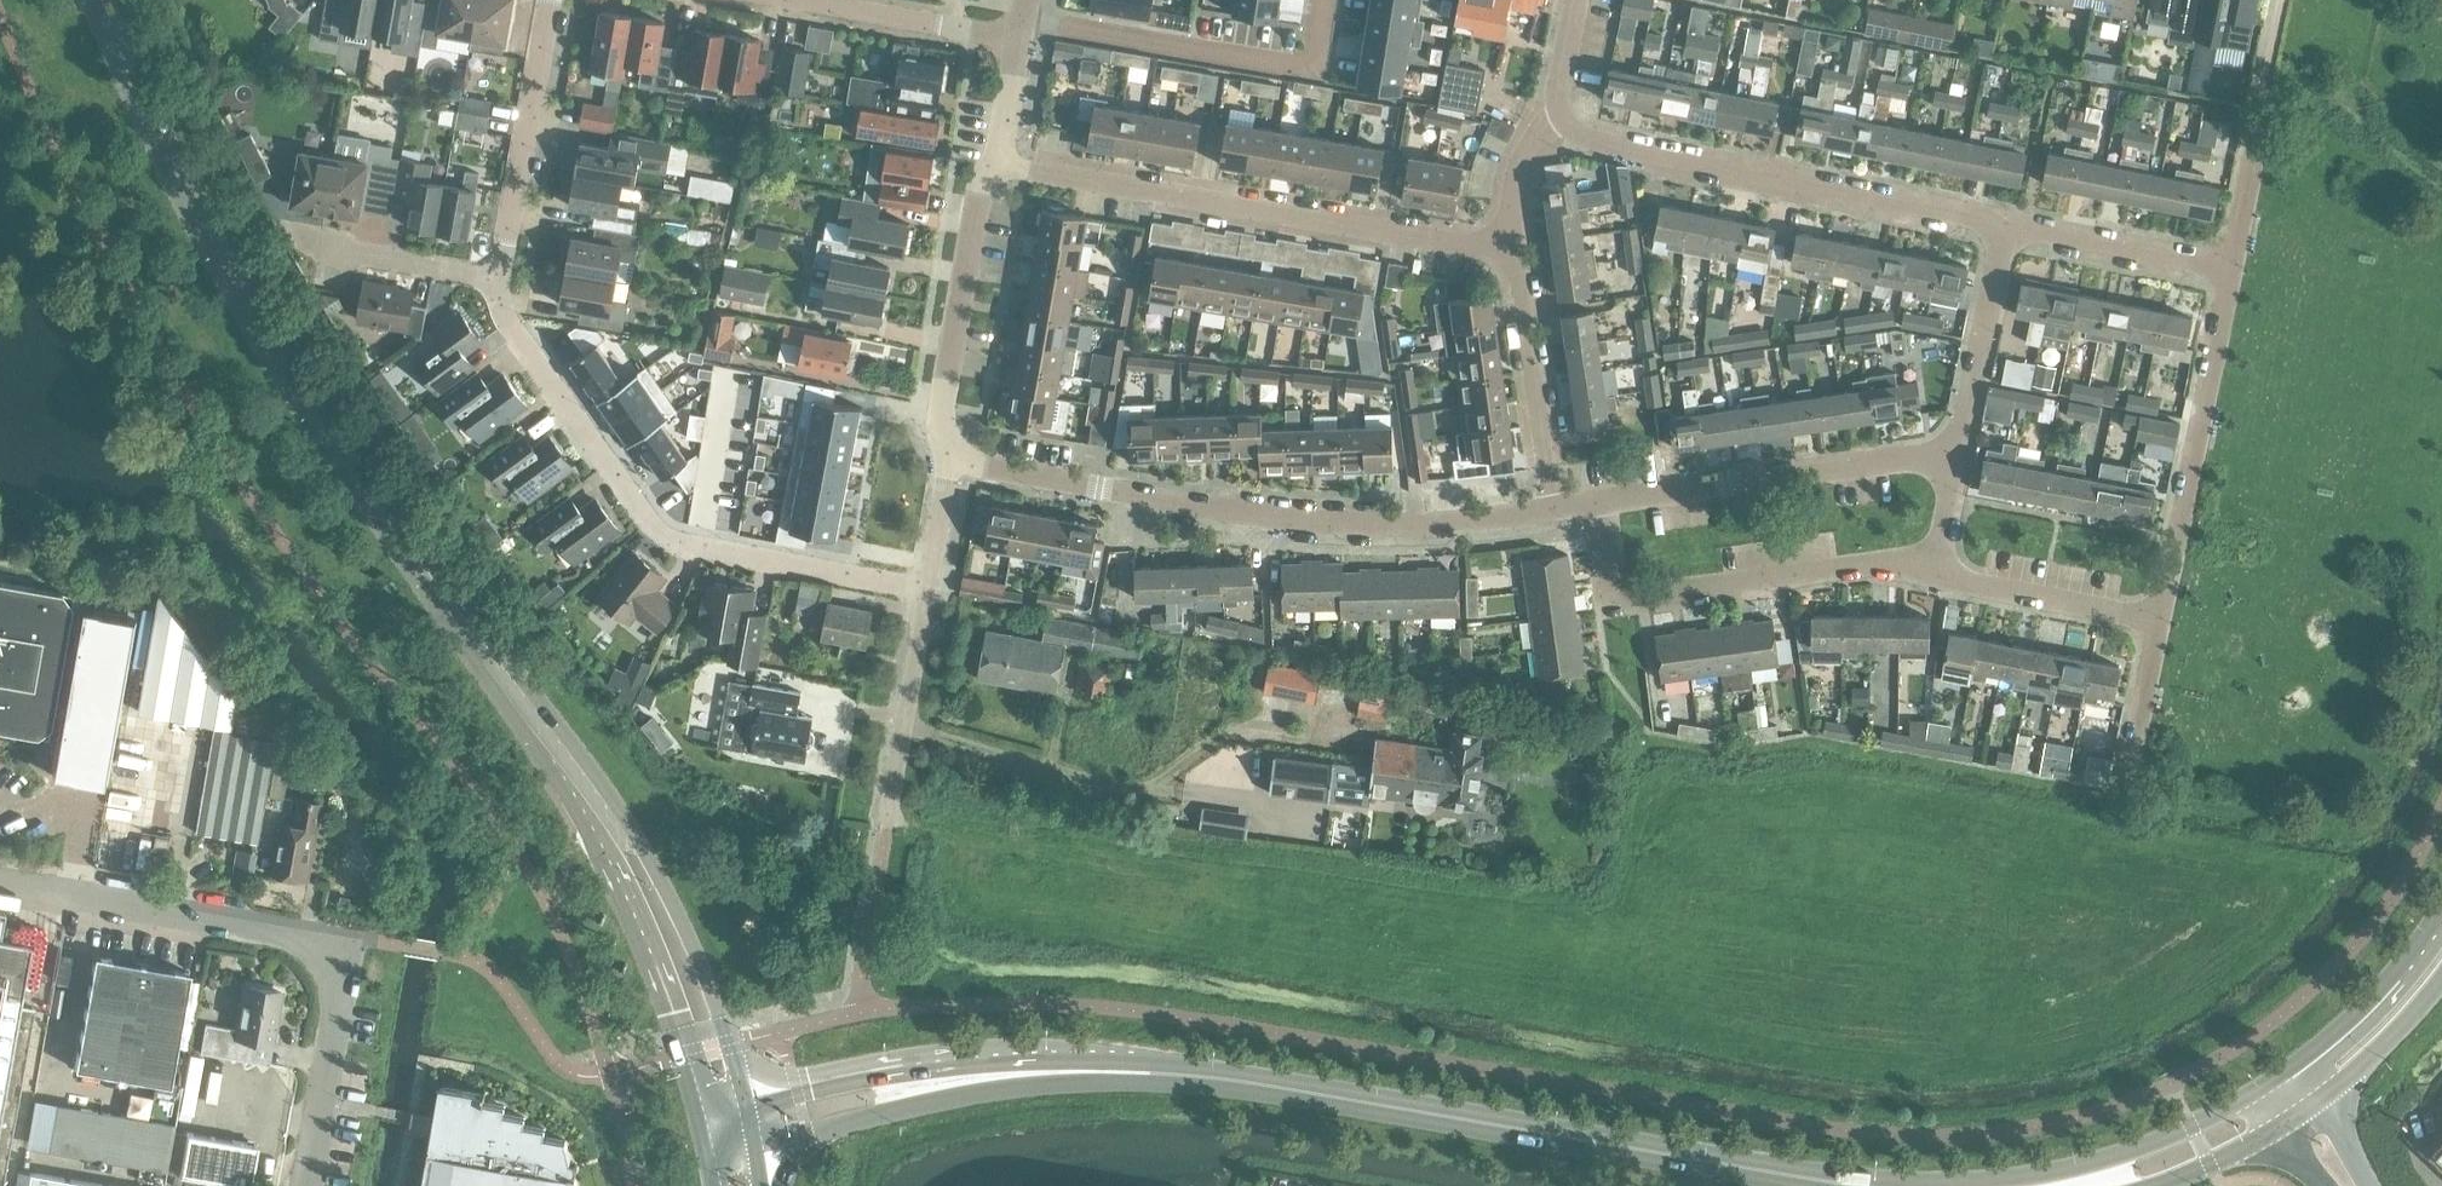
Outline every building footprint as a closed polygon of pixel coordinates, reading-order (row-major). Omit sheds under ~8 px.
[(273,8),(280,14),(270,27),(284,38),(304,13),(290,2),(289,4),(287,0),(269,0),(273,8)] [(375,33),(381,0),(348,0),(346,6),(327,3),(320,38),(352,44),(354,30),(375,33)] [(375,33),(395,37),(393,51),(420,56),(421,45),(426,20),(410,18),(413,0),(381,0),(375,33)] [(426,20),(421,45),(437,48),(440,32),(472,37),(479,0),(444,0),(441,18),(427,16),(426,20)] [(472,37),(505,43),(513,0),(479,0),(472,37)] [(1091,10),(1148,20),(1151,0),(1092,0),(1091,10)] [(1233,13),(1277,20),(1280,0),(1235,0),(1233,13)] [(1370,12),(1425,21),(1425,20),(1419,19),(1422,0),(1372,0),(1370,12)] [(1450,16),(1452,1),(1447,0),(1442,0),(1439,14),(1450,16)] [(1456,20),(1475,23),(1473,30),(1503,35),(1509,1),(1514,2),(1513,5),(1534,11),(1537,0),(1460,0),(1456,20)] [(1622,14),(1650,20),(1654,0),(1625,0),(1622,14)] [(2047,7),(2059,9),(2060,3),(2070,5),(2071,3),(2091,7),(2092,0),(2048,0),(2048,1),(2047,7)] [(2091,7),(2111,10),(2111,13),(2121,15),(2120,21),(2132,23),(2137,0),(2092,0),(2091,7)] [(2148,21),(2171,25),(2171,23),(2196,28),(2201,0),(2152,0),(2148,21)] [(2198,38),(2248,48),(2257,0),(2205,0),(2198,38)] [(1699,57),(1704,33),(1709,9),(1693,6),(1684,54),(1699,57)] [(1864,30),(1907,39),(1912,15),(1868,6),(1864,30)] [(625,62),(633,17),(602,11),(593,68),(610,71),(607,88),(620,91),(625,62)] [(1194,16),(1165,11),(1163,26),(1191,31),(1194,16)] [(1366,37),(1421,46),(1425,21),(1370,12),(1366,37)] [(1912,15),(1907,39),(1950,47),(1954,23),(1912,15)] [(664,22),(633,17),(625,62),(643,65),(639,85),(669,91),(675,56),(659,53),(664,22)] [(1779,23),(1765,20),(1763,31),(1777,34),(1779,23)] [(1431,33),(1446,36),(1448,25),(1433,23),(1431,33)] [(720,82),(729,34),(722,32),(722,28),(701,24),(700,29),(697,28),(692,55),(676,52),(666,112),(683,115),(687,91),(718,96),(720,82)] [(1820,29),(1805,26),(1796,71),(1812,74),(1820,29)] [(1648,32),(1645,47),(1660,51),(1663,35),(1648,32)] [(1719,36),(1704,33),(1699,57),(1715,60),(1719,36)] [(761,39),(729,34),(720,82),(741,86),(738,100),(765,105),(771,69),(756,66),(761,39)] [(1366,37),(1362,62),(1405,69),(1409,45),(1421,47),(1421,46),(1366,37)] [(1842,71),(1838,70),(1836,84),(1851,87),(1861,39),(1849,37),(1842,71)] [(1084,44),(1057,39),(1054,54),(1082,59),(1082,58),(1084,44)] [(863,104),(894,109),(935,116),(939,90),(940,90),(940,87),(945,88),(947,74),(943,73),(945,61),(917,56),(919,46),(909,45),(909,42),(895,40),(888,81),(854,75),(849,103),(863,105),(863,104)] [(1451,45),(1448,61),(1459,63),(1462,47),(1451,45)] [(1430,61),(1441,62),(1443,47),(1432,46),(1430,61)] [(777,89),(804,94),(811,51),(784,47),(777,89)] [(1895,68),(1899,49),(1887,47),(1884,66),(1895,68)] [(1111,60),(1131,64),(1133,52),(1113,49),(1111,60)] [(286,74),(289,57),(279,51),(267,70),(286,74)] [(1715,121),(1743,126),(1757,54),(1742,51),(1740,64),(1741,65),(1736,93),(1721,90),(1715,121)] [(1133,52),(1131,64),(1149,67),(1151,55),(1133,52)] [(1772,57),(1757,54),(1743,126),(1772,132),(1778,101),(1763,98),(1769,70),(1770,70),(1773,57),(1772,57)] [(1079,77),(1100,81),(1103,61),(1082,58),(1082,59),(1079,77)] [(1362,62),(1358,86),(1401,94),(1405,69),(1362,62)] [(1448,62),(1439,105),(1477,112),(1485,70),(1448,62)] [(1633,104),(1660,109),(1666,79),(1656,77),(1658,66),(1640,63),(1639,73),(1633,104)] [(1161,76),(1182,80),(1184,68),(1163,65),(1161,76)] [(1660,109),(1687,115),(1696,71),(1668,66),(1666,79),(1660,109)] [(1603,98),(1633,104),(1639,73),(1610,67),(1603,98)] [(1795,137),(1824,142),(1830,112),(1836,84),(1838,70),(1823,67),(1820,80),(1821,81),(1818,96),(1804,93),(1795,137)] [(1184,68),(1182,80),(1199,83),(1201,71),(1184,68)] [(1422,82),(1436,84),(1438,74),(1423,71),(1422,82)] [(1687,115),(1715,121),(1721,90),(1707,87),(1710,74),(1696,71),(1687,115)] [(2170,73),(2167,89),(2179,91),(2182,76),(2170,73)] [(1241,90),(1261,93),(1263,82),(1243,78),(1241,90)] [(1851,148),(1880,154),(1886,123),(1892,95),(1895,82),(1879,78),(1876,92),(1878,92),(1875,103),(1863,100),(1859,118),(1858,118),(1851,148)] [(1294,92),(1312,95),(1314,83),(1296,80),(1294,92)] [(1263,82),(1261,93),(1279,96),(1281,85),(1263,82)] [(1895,82),(1892,95),(1907,98),(1910,84),(1895,82)] [(1314,83),(1312,95),(1332,98),(1334,87),(1314,83)] [(1934,105),(1950,108),(1953,93),(1937,90),(1934,105)] [(1953,93),(1950,108),(1965,111),(1968,96),(1953,93)] [(460,110),(489,115),(492,100),(463,95),(460,110)] [(1088,145),(1116,150),(1123,108),(1108,105),(1109,99),(1082,95),(1078,116),(1093,119),(1088,145)] [(1344,108),(1363,111),(1365,99),(1346,96),(1344,108)] [(1365,99),(1363,111),(1382,114),(1384,103),(1365,99)] [(1988,116),(2004,119),(2007,104),(1991,101),(1988,116)] [(582,125),(612,130),(616,109),(585,103),(582,125)] [(939,116),(935,116),(894,109),(863,104),(863,105),(859,133),(883,138),(935,146),(939,116)] [(2007,104),(2004,119),(2020,122),(2022,107),(2007,104)] [(1116,150),(1142,155),(1149,113),(1123,108),(1116,150)] [(1424,119),(1442,124),(1445,112),(1427,108),(1424,119)] [(456,127),(487,132),(490,115),(459,110),(456,127)] [(1445,112),(1442,124),(1461,128),(1463,117),(1445,112)] [(1824,142),(1851,148),(1858,118),(1830,112),(1824,142)] [(752,113),(750,126),(752,127),(769,128),(770,116),(770,115),(752,113)] [(1142,155),(1168,159),(1175,117),(1149,113),(1142,155)] [(1175,117),(1168,159),(1193,163),(1200,122),(1175,117)] [(2067,131),(2082,134),(2085,120),(2070,117),(2067,131)] [(1508,141),(1515,128),(1494,118),(1487,131),(1508,141)] [(2085,120),(2082,134),(2098,138),(2101,123),(2085,120)] [(1221,163),(1249,168),(1256,126),(1228,121),(1221,163)] [(825,135),(840,138),(842,125),(827,123),(825,135)] [(1880,154),(1909,160),(1915,129),(1886,123),(1880,154)] [(1249,168),(1274,172),(1281,130),(1256,126),(1249,168)] [(665,128),(663,139),(674,141),(675,135),(671,129),(665,128)] [(2123,143),(2139,146),(2142,131),(2126,128),(2123,143)] [(1909,160),(1936,165),(1942,135),(1915,129),(1909,160)] [(1274,172),(1298,176),(1305,134),(1281,130),(1274,172)] [(2142,131),(2139,146),(2154,149),(2157,134),(2142,131)] [(577,174),(623,182),(634,184),(637,166),(666,171),(671,142),(623,133),(620,149),(582,143),(577,174)] [(236,142),(257,183),(273,175),(252,134),(236,142)] [(1298,176),(1324,181),(1331,139),(1305,134),(1298,176)] [(1936,165),(1963,171),(1970,140),(1942,135),(1936,165)] [(1963,171),(1991,176),(1999,138),(1986,135),(1984,143),(1970,140),(1963,171)] [(1999,138),(1991,176),(2019,182),(2025,151),(2010,148),(2011,140),(1999,138)] [(1324,181),(1350,185),(1357,143),(1331,139),(1324,181)] [(2178,153),(2193,156),(2196,143),(2181,140),(2178,153)] [(873,142),(865,199),(881,202),(925,208),(934,152),(873,142)] [(332,156),(323,210),(359,216),(366,181),(396,187),(401,160),(392,159),(394,147),(371,143),(367,163),(353,160),(352,156),(343,155),(340,158),(332,156)] [(1357,143),(1350,185),(1377,190),(1384,148),(1357,143)] [(2196,143),(2193,156),(2208,159),(2211,146),(2207,145),(2198,143),(2196,143)] [(2043,182),(2071,188),(2079,149),(2066,147),(2065,155),(2049,152),(2043,182)] [(293,204),(323,210),(332,156),(324,155),(323,151),(308,148),(305,152),(302,151),(293,204)] [(2071,188),(2099,193),(2105,163),(2090,160),(2092,152),(2079,149),(2071,188)] [(1402,199),(1429,204),(1437,160),(1410,156),(1402,199)] [(2099,193),(2127,199),(2135,160),(2122,158),(2120,166),(2105,163),(2099,193)] [(407,225),(438,230),(446,185),(428,181),(432,164),(402,159),(396,190),(413,193),(407,225)] [(1437,160),(1429,204),(1456,208),(1464,165),(1437,160)] [(2127,199),(2155,205),(2161,174),(2146,171),(2147,163),(2135,160),(2127,199)] [(1607,161),(1610,187),(1611,187),(1613,200),(1619,199),(1633,198),(1630,174),(1628,165),(1607,161)] [(751,163),(750,173),(761,175),(762,169),(758,164),(751,163)] [(2155,205),(2182,210),(2190,170),(2176,167),(2174,177),(2161,174),(2155,205)] [(2190,170),(2182,210),(2211,216),(2217,185),(2202,182),(2204,173),(2190,170)] [(446,185),(438,230),(469,236),(480,173),(467,171),(464,188),(446,185)] [(623,182),(577,174),(571,205),(603,211),(600,227),(635,233),(640,203),(620,200),(623,182)] [(1575,177),(1544,182),(1548,209),(1605,201),(1613,200),(1611,187),(1610,187),(1577,192),(1575,177)] [(718,181),(715,199),(731,202),(735,184),(718,181)] [(829,220),(826,239),(859,245),(859,246),(904,254),(910,222),(878,216),(881,202),(865,199),(845,195),(839,222),(829,220)] [(1633,198),(1619,199),(1622,215),(1635,213),(1633,198)] [(1605,201),(1548,209),(1552,238),(1583,234),(1581,220),(1590,219),(1588,205),(1605,202),(1605,201)] [(1044,208),(1039,235),(1083,242),(1088,215),(1064,211),(1065,207),(1048,204),(1047,208),(1044,208)] [(1669,249),(1682,252),(1691,210),(1662,204),(1656,235),(1671,238),(1669,249)] [(1710,257),(1713,246),(1719,216),(1691,210),(1682,252),(1710,257)] [(1738,265),(1739,265),(1741,252),(1747,221),(1719,216),(1713,246),(1727,249),(1725,260),(1738,263),(1738,265)] [(1162,221),(1159,241),(1170,243),(1173,223),(1162,221)] [(1741,252),(1739,265),(1762,270),(1767,266),(1775,227),(1747,221),(1741,252)] [(1200,248),(1212,250),(1215,231),(1203,229),(1200,248)] [(574,238),(569,271),(616,280),(620,259),(636,262),(641,235),(611,230),(609,244),(574,238)] [(1226,233),(1215,231),(1212,250),(1223,252),(1226,233)] [(707,236),(705,244),(719,247),(721,234),(713,232),(707,236)] [(1131,232),(1128,251),(1139,253),(1143,234),(1131,232)] [(1805,276),(1819,279),(1827,237),(1799,232),(1793,262),(1808,265),(1805,276)] [(1583,234),(1552,238),(1556,266),(1596,261),(1594,247),(1585,248),(1583,234)] [(1039,235),(1035,261),(1078,268),(1083,242),(1039,235)] [(1252,257),(1263,259),(1266,239),(1255,237),(1252,257)] [(1836,271),(1849,274),(1855,243),(1827,237),(1819,279),(1834,282),(1836,271)] [(832,267),(829,284),(885,295),(890,267),(856,260),(859,246),(859,245),(826,239),(819,238),(814,264),(832,267)] [(1253,316),(1279,321),(1286,277),(1272,275),(1278,241),(1266,239),(1263,259),(1261,273),(1253,316)] [(1640,240),(1625,242),(1627,256),(1642,254),(1640,240)] [(1861,287),(1875,290),(1884,249),(1855,243),(1849,274),(1864,277),(1861,287)] [(1279,321),(1305,325),(1318,248),(1307,246),(1301,280),(1286,277),(1279,321)] [(1305,325),(1331,330),(1338,286),(1324,284),(1330,250),(1318,248),(1305,325)] [(1893,282),(1905,285),(1911,254),(1884,249),(1875,290),(1874,296),(1889,299),(1893,282)] [(1139,253),(1128,251),(1125,269),(1136,271),(1139,253)] [(1644,270),(1642,254),(1627,256),(1630,272),(1644,270)] [(1916,299),(1931,302),(1939,260),(1911,254),(1905,285),(1918,287),(1916,299)] [(1149,298),(1176,303),(1183,260),(1156,255),(1149,298)] [(1338,286),(1331,330),(1358,334),(1365,291),(1377,293),(1382,259),(1359,255),(1354,289),(1338,286)] [(1176,303),(1202,307),(1209,264),(1183,260),(1176,303)] [(1939,260),(1931,302),(1959,308),(1967,265),(1939,260)] [(1035,261),(1030,286),(1074,294),(1085,296),(1089,270),(1078,268),(1035,261)] [(1596,261),(1556,266),(1560,295),(1591,291),(1589,276),(1598,275),(1596,261)] [(1389,263),(1386,285),(1404,288),(1408,266),(1389,263)] [(721,295),(763,303),(769,272),(726,264),(721,295)] [(1202,307),(1227,312),(1235,268),(1209,264),(1202,307)] [(1227,312),(1253,316),(1261,273),(1235,268),(1227,312)] [(616,280),(569,271),(563,304),(597,310),(594,325),(624,330),(629,302),(613,300),(616,280)] [(1766,273),(1761,301),(1776,304),(1781,275),(1766,273)] [(2040,347),(2040,345),(2045,318),(2051,288),(2041,286),(2039,281),(2026,278),(2025,283),(2023,282),(2017,312),(2032,316),(2026,344),(2040,347)] [(406,335),(422,338),(428,307),(412,304),(414,292),(387,287),(388,285),(367,281),(360,319),(407,328),(406,335)] [(1123,283),(1119,302),(1131,304),(1134,285),(1123,283)] [(885,295),(829,284),(826,299),(808,296),(806,308),(880,322),(885,295)] [(1030,286),(1026,312),(1069,320),(1074,294),(1030,286)] [(2072,324),(2074,324),(2080,294),(2079,294),(2080,289),(2066,286),(2062,290),(2051,288),(2045,318),(2042,334),(2069,339),(2072,324)] [(317,293),(330,315),(345,306),(340,297),(317,293)] [(1435,302),(1439,329),(1495,321),(1492,294),(1435,302)] [(2085,339),(2099,342),(2102,330),(2108,300),(2080,294),(2074,324),(2088,327),(2085,339)] [(2116,333),(2129,336),(2136,305),(2108,300),(2102,330),(2099,342),(2114,344),(2116,333)] [(1776,304),(1761,301),(1760,312),(1774,314),(1776,304)] [(1131,304),(1119,302),(1116,320),(1128,322),(1131,304)] [(2141,348),(2155,351),(2163,311),(2136,305),(2129,336),(2143,338),(2141,348)] [(715,310),(707,355),(735,360),(739,337),(734,336),(738,314),(715,310)] [(1563,315),(1567,342),(1598,338),(1594,310),(1563,315)] [(1893,310),(1868,314),(1871,329),(1895,325),(1893,310)] [(1903,325),(1925,329),(1928,316),(1905,311),(1903,325)] [(2163,311),(2155,351),(2169,354),(2170,344),(2185,347),(2191,317),(2163,311)] [(427,356),(417,363),(423,372),(439,393),(475,366),(466,354),(483,342),(480,338),(481,333),(476,326),(471,325),(461,312),(436,330),(445,343),(427,356)] [(1026,312),(1021,338),(1065,345),(1069,320),(1026,312)] [(1871,329),(1868,314),(1844,318),(1846,333),(1871,329)] [(1382,318),(1385,337),(1397,335),(1394,316),(1382,318)] [(1928,316),(1925,329),(1944,333),(1946,319),(1928,316)] [(1636,319),(1638,335),(1653,333),(1651,317),(1636,319)] [(1836,319),(1815,322),(1817,337),(1838,334),(1836,319)] [(1448,354),(1455,353),(1499,347),(1495,321),(1439,329),(1439,330),(1445,329),(1448,354)] [(1817,337),(1815,322),(1794,325),(1796,340),(1817,337)] [(786,324),(783,339),(804,343),(800,363),(853,374),(859,342),(807,332),(808,328),(786,324)] [(576,326),(569,331),(584,353),(571,362),(572,363),(573,363),(599,399),(623,382),(598,345),(599,345),(598,344),(605,339),(599,330),(576,326)] [(1906,330),(1896,328),(1890,329),(1894,354),(1908,352),(1906,330)] [(1876,332),(1861,334),(1863,348),(1878,346),(1876,332)] [(1653,333),(1638,335),(1641,350),(1656,348),(1653,333)] [(1743,334),(1728,336),(1730,350),(1745,348),(1743,334)] [(1863,348),(1861,334),(1845,336),(1847,351),(1863,348)] [(1114,335),(1110,353),(1122,355),(1125,337),(1114,335)] [(1397,335),(1385,337),(1388,355),(1399,353),(1397,335)] [(1567,342),(1571,369),(1601,365),(1600,355),(1609,353),(1606,336),(1598,338),(1567,342)] [(1730,350),(1728,336),(1712,338),(1714,353),(1730,350)] [(1021,338),(1017,364),(1060,371),(1065,345),(1021,338)] [(1819,340),(1803,343),(1805,357),(1821,355),(1819,340)] [(1694,341),(1679,343),(1681,357),(1696,355),(1694,341)] [(1681,357),(1679,343),(1663,345),(1665,360),(1681,357)] [(1805,357),(1803,343),(1788,345),(1790,359),(1805,357)] [(1459,375),(1459,379),(1503,373),(1499,347),(1455,353),(1456,356),(1454,356),(1452,359),(1450,363),(1450,368),(1452,371),(1454,373),(1456,375),(1459,375)] [(1765,348),(1749,351),(1751,365),(1767,363),(1765,348)] [(1411,353),(1412,359),(1439,356),(1438,349),(1411,353)] [(705,355),(705,354),(691,351),(689,360),(703,362),(705,355)] [(1751,365),(1749,351),(1733,353),(1735,368),(1751,365)] [(1122,355),(1110,353),(1107,372),(1119,374),(1122,355)] [(1644,357),(1646,369),(1659,367),(1657,355),(1644,357)] [(1138,370),(1157,372),(1159,358),(1140,357),(1138,370)] [(1709,357),(1694,359),(1696,374),(1712,371),(1709,357)] [(1159,358),(1157,372),(1176,373),(1177,360),(1159,358)] [(2003,382),(2031,388),(2032,385),(2034,375),(2035,369),(2036,363),(2024,361),(2024,362),(2013,359),(2008,358),(2003,382)] [(1696,374),(1694,359),(1678,362),(1680,376),(1696,374)] [(1190,376),(1209,378),(1210,365),(1191,363),(1190,376)] [(1017,364),(1012,389),(1056,397),(1060,371),(1017,364)] [(1210,365),(1209,378),(1227,380),(1229,367),(1210,365)] [(1571,369),(1575,397),(1605,392),(1601,365),(1571,369)] [(599,399),(598,400),(599,402),(600,401),(615,422),(662,389),(646,366),(623,382),(599,399)] [(699,377),(712,379),(713,370),(700,368),(699,377)] [(1242,381),(1260,383),(1262,370),(1243,368),(1242,381)] [(1401,370),(1403,387),(1416,385),(1413,368),(1401,370)] [(2034,375),(2032,385),(2035,385),(2035,388),(2046,391),(2047,388),(2052,389),(2056,373),(2035,369),(2034,375)] [(481,370),(472,376),(439,401),(458,426),(467,420),(482,439),(527,405),(504,374),(491,383),(481,370)] [(1262,370),(1260,383),(1279,385),(1280,372),(1262,370)] [(1294,386),(1312,388),(1314,375),(1295,373),(1294,386)] [(1459,379),(1463,405),(1506,399),(1503,373),(1459,379)] [(1898,373),(1868,378),(1874,418),(1902,414),(1901,407),(1920,404),(1917,380),(1899,383),(1898,373)] [(764,378),(761,394),(774,397),(778,376),(765,374),(764,378)] [(1645,376),(1647,392),(1662,390),(1660,374),(1645,376)] [(1314,375),(1312,388),(1331,390),(1332,376),(1314,375)] [(1346,391),(1365,393),(1366,380),(1347,378),(1346,391)] [(1855,389),(1840,391),(1845,422),(1874,418),(1868,378),(1853,380),(1855,389)] [(1366,380),(1365,393),(1383,395),(1385,382),(1366,380)] [(807,382),(799,423),(856,434),(861,409),(862,409),(863,407),(834,402),(837,388),(807,382)] [(2072,396),(2087,399),(2089,386),(2074,382),(2072,396)] [(1406,408),(1407,408),(1419,406),(1416,385),(1403,387),(1406,408)] [(2013,404),(2026,407),(2029,394),(1990,386),(1986,405),(2012,410),(2013,404)] [(2089,386),(2087,399),(2102,402),(2105,389),(2089,386)] [(1104,387),(1101,405),(1113,407),(1116,389),(1104,387)] [(1798,398),(1783,400),(1788,431),(1816,427),(1812,396),(1810,387),(1797,389),(1798,398)] [(1686,414),(1671,416),(1670,410),(1655,412),(1659,438),(1674,436),(1676,447),(1705,443),(1699,402),(1697,388),(1683,390),(1686,414)] [(662,389),(615,422),(629,442),(628,443),(629,445),(637,439),(661,422),(677,411),(662,389)] [(1010,421),(1027,424),(1028,420),(1043,423),(1043,427),(1065,431),(1070,399),(1056,397),(1012,389),(1008,416),(1011,417),(1010,421)] [(1664,406),(1662,390),(1647,392),(1649,408),(1664,406)] [(1840,391),(1812,396),(1816,427),(1845,422),(1840,391)] [(1605,392),(1575,397),(1579,428),(1610,424),(1608,409),(1617,408),(1615,393),(1606,395),(1605,392)] [(1770,394),(1755,396),(1761,435),(1788,431),(1783,400),(1771,402),(1770,394)] [(2057,399),(2029,394),(2026,407),(2041,410),(2039,420),(2052,422),(2057,399)] [(2127,407),(2142,410),(2145,396),(2129,394),(2127,407)] [(1741,406),(1729,408),(1733,439),(1761,435),(1755,396),(1740,398),(1741,406)] [(2160,399),(2145,396),(2142,410),(2157,413),(2160,399)] [(1463,405),(1466,431),(1510,425),(1506,399),(1463,405)] [(1729,408),(1716,410),(1714,400),(1699,402),(1705,443),(1733,439),(1729,408)] [(395,410),(402,420),(413,412),(406,402),(395,410)] [(1121,403),(1115,436),(1129,435),(1130,461),(1157,460),(1156,416),(1155,402),(1121,403)] [(2067,416),(2083,419),(2085,406),(2070,403),(2067,416)] [(1113,407),(1101,405),(1098,424),(1110,426),(1113,407)] [(2085,406),(2083,419),(2098,422),(2101,409),(2085,406)] [(1261,473),(1262,473),(1260,412),(1234,413),(1236,457),(1260,456),(1261,473)] [(1262,473),(1288,472),(1287,428),(1262,429),(1262,412),(1260,412),(1262,473)] [(1210,458),(1236,457),(1234,413),(1208,414),(1210,458)] [(2123,426),(2138,429),(2141,416),(2126,413),(2123,426)] [(1183,459),(1210,458),(1208,414),(1182,415),(1183,459)] [(1157,460),(1183,459),(1182,415),(1156,416),(1157,460)] [(409,437),(410,436),(422,427),(414,416),(402,424),(401,425),(409,437)] [(765,432),(768,418),(758,416),(755,431),(765,432)] [(2141,416),(2138,429),(2137,437),(2164,443),(2168,421),(2141,416)] [(1408,420),(1411,439),(1422,437),(1420,419),(1408,420)] [(661,422),(637,439),(662,476),(661,477),(662,478),(673,471),(688,493),(694,488),(699,458),(696,454),(689,459),(688,458),(687,459),(661,422)] [(799,423),(794,449),(851,460),(856,434),(799,423)] [(1365,425),(1339,426),(1341,470),(1344,470),(1345,475),(1356,475),(1356,470),(1367,469),(1365,425)] [(1393,425),(1365,425),(1367,469),(1394,469),(1393,425)] [(1510,425),(1466,431),(1457,432),(1460,459),(1514,452),(1510,425)] [(1313,427),(1315,471),(1325,471),(1326,476),(1337,475),(1339,470),(1341,470),(1339,426),(1313,427)] [(1288,472),(1315,471),(1313,427),(1287,428),(1288,472)] [(527,432),(518,438),(487,461),(506,487),(516,480),(530,499),(573,467),(550,436),(537,446),(527,432)] [(1422,437),(1411,439),(1413,457),(1425,456),(1422,437)] [(1980,488),(2008,493),(2014,463),(2016,454),(2018,444),(2005,441),(2003,451),(1987,448),(1986,458),(1980,488)] [(794,449),(789,475),(846,486),(851,460),(794,449)] [(754,468),(764,470),(766,455),(756,454),(754,468)] [(2016,454),(2014,463),(2008,493),(2036,499),(2042,468),(2044,459),(2032,457),(2016,454)] [(2099,479),(2093,510),(2121,514),(2131,466),(2116,463),(2102,461),(2099,479)] [(2036,499),(2064,504),(2070,473),(2072,465),(2059,463),(2058,471),(2042,468),(2036,499)] [(2064,504),(2093,510),(2099,479),(2086,476),(2088,469),(2072,465),(2070,473),(2064,504)] [(2131,466),(2121,514),(2149,520),(2156,482),(2139,479),(2141,468),(2131,466)] [(789,475),(784,501),(841,511),(846,486),(789,475)] [(755,495),(757,480),(748,479),(745,493),(755,495)] [(562,542),(576,562),(620,529),(596,498),(580,510),(575,510),(573,512),(565,502),(571,498),(570,497),(531,525),(550,551),(562,542)] [(784,501),(776,541),(806,547),(809,533),(838,538),(838,537),(836,537),(841,511),(784,501)] [(985,548),(1012,553),(1019,509),(993,504),(985,548)] [(1012,553),(1037,558),(1045,514),(1019,509),(1012,553)] [(1037,558),(1063,562),(1071,519),(1045,514),(1037,558)] [(1063,562),(1088,567),(1087,575),(1098,577),(1105,541),(1095,540),(1098,524),(1071,519),(1063,562)] [(497,530),(486,539),(492,547),(503,539),(497,530)] [(665,595),(663,598),(655,592),(667,577),(636,552),(600,597),(631,622),(638,614),(658,630),(678,606),(665,595)] [(1523,559),(1527,589),(1572,583),(1568,553),(1523,559)] [(1313,608),(1342,607),(1342,571),(1343,571),(1342,561),(1312,562),(1313,608)] [(1284,608),(1313,608),(1312,562),(1283,563),(1284,608)] [(1223,564),(1224,595),(1225,604),(1238,603),(1238,595),(1253,594),(1252,563),(1223,564)] [(1194,565),(1196,596),(1224,595),(1223,564),(1194,565)] [(1165,566),(1167,597),(1167,612),(1168,627),(1182,627),(1181,597),(1196,596),(1194,565),(1165,566)] [(1138,598),(1167,597),(1165,566),(1137,567),(1138,598)] [(1459,568),(1429,569),(1430,615),(1460,614),(1459,568)] [(1429,569),(1400,570),(1401,615),(1430,615),(1429,569)] [(1342,571),(1342,607),(1342,617),(1372,616),(1371,570),(1343,571),(1342,571)] [(1400,570),(1371,570),(1372,616),(1401,615),(1400,570)] [(1467,577),(1467,596),(1479,595),(1478,576),(1467,577)] [(1479,579),(1480,594),(1490,593),(1489,579),(1479,579)] [(109,785),(138,619),(81,609),(64,704),(54,703),(71,606),(61,592),(0,581),(0,730),(36,736),(50,726),(53,709),(63,711),(52,775),(109,785)] [(536,602),(542,610),(565,591),(559,583),(536,602)] [(751,612),(755,591),(749,590),(750,586),(734,583),(733,587),(712,583),(710,598),(705,597),(702,613),(707,614),(704,629),(736,635),(731,660),(759,665),(768,615),(751,612)] [(1527,589),(1531,618),(1576,612),(1572,583),(1527,589)] [(777,584),(774,600),(792,603),(795,587),(777,584)] [(985,597),(1003,601),(1005,589),(987,586),(985,597)] [(1005,589),(1003,601),(1022,604),(1024,592),(1005,589)] [(1037,601),(1056,605),(1058,593),(1039,590),(1037,601)] [(1058,593),(1056,605),(1074,608),(1076,596),(1058,593)] [(1479,595),(1467,596),(1468,615),(1479,615),(1479,595)] [(140,712),(216,725),(198,832),(260,842),(277,743),(231,735),(237,699),(162,596),(160,596),(140,712)] [(824,638),(867,646),(873,610),(831,602),(824,638)] [(1168,627),(1167,612),(1152,613),(1152,628),(1168,627)] [(1531,618),(1535,647),(1580,640),(1576,612),(1531,618)] [(1140,658),(1145,635),(1048,615),(1043,639),(989,629),(979,677),(1057,692),(1066,644),(1140,658)] [(1814,615),(1814,620),(1795,619),(1801,661),(1813,661),(1842,661),(1842,615),(1814,615)] [(1871,615),(1842,615),(1842,661),(1843,661),(1843,656),(1857,656),(1857,646),(1871,646),(1871,615)] [(1900,616),(1871,615),(1871,646),(1900,647),(1900,616)] [(1206,629),(1222,633),(1225,620),(1210,616),(1206,629)] [(1929,616),(1900,616),(1900,647),(1929,647),(1929,616)] [(1773,619),(1744,623),(1750,668),(1779,664),(1773,619)] [(1222,633),(1237,637),(1241,624),(1225,620),(1222,633)] [(1744,623),(1715,627),(1721,672),(1750,668),(1744,623)] [(1715,627),(1686,630),(1692,676),(1721,672),(1715,627)] [(1692,676),(1686,630),(1656,635),(1662,680),(1692,676)] [(1970,685),(1971,678),(1979,637),(1951,632),(1941,680),(1970,685)] [(1461,636),(1461,655),(1473,655),(1472,635),(1461,636)] [(1988,671),(2001,674),(2007,643),(1979,637),(1971,678),(1986,681),(1988,671)] [(1293,652),(1314,656),(1314,644),(1296,640),(1293,652)] [(1580,640),(1535,647),(1539,676),(1584,670),(1580,640)] [(2013,686),(2028,689),(2036,649),(2007,643),(2001,674),(2014,676),(2013,686)] [(1314,644),(1314,656),(1331,660),(1333,648),(1314,644)] [(2043,682),(2057,685),(2063,654),(2036,649),(2028,689),(2026,696),(2039,699),(2043,682)] [(1352,664),(1373,668),(1373,656),(1354,652),(1352,664)] [(2063,654),(2057,685),(2071,688),(2068,705),(2081,707),(2083,700),(2091,660),(2063,654)] [(1473,655),(1461,655),(1462,674),(1473,674),(1473,655)] [(1373,656),(1373,668),(1390,672),(1392,660),(1373,656)] [(2119,665),(2091,660),(2083,700),(2098,703),(2100,693),(2113,696),(2119,665)] [(1270,663),(1264,692),(1314,701),(1320,673),(1270,663)] [(616,667),(608,684),(634,697),(643,679),(616,667)] [(1411,681),(1432,685),(1432,673),(1413,669),(1411,681)] [(1451,677),(1432,673),(1432,685),(1449,689),(1451,677)] [(1365,675),(1357,715),(1387,720),(1395,681),(1365,675)] [(802,691),(753,683),(749,703),(744,702),(736,748),(753,751),(806,760),(813,716),(798,713),(802,691)] [(269,723),(256,705),(247,711),(260,729),(269,723)] [(653,717),(642,726),(663,751),(674,742),(653,717)] [(1678,733),(1697,737),(1699,725),(1680,722),(1678,733)] [(1823,736),(1839,739),(1842,725),(1826,722),(1823,736)] [(1929,722),(1927,740),(1949,744),(1951,726),(1929,722)] [(1777,724),(1758,726),(1759,738),(1778,735),(1777,724)] [(1699,725),(1697,737),(1716,740),(1718,728),(1699,725)] [(1842,725),(1839,739),(1855,742),(1858,727),(1842,725)] [(1759,738),(1758,726),(1739,729),(1741,740),(1759,738)] [(1881,747),(1895,749),(1898,735),(1883,732),(1881,747)] [(1377,737),(1374,761),(1450,773),(1454,750),(1453,750),(1456,735),(1455,734),(1453,749),(1377,737)] [(2017,744),(2031,746),(2032,736),(2018,734),(2017,744)] [(1481,739),(1456,735),(1453,750),(1454,750),(1450,773),(1374,761),(1370,793),(1415,799),(1416,804),(1418,808),(1422,811),(1427,811),(1432,810),(1435,806),(1437,802),(1475,807),(1483,754),(1479,753),(1481,739)] [(1895,749),(1925,754),(1927,740),(1898,735),(1895,749)] [(1925,754),(1956,760),(1959,746),(1949,744),(1927,740),(1925,754)] [(1997,766),(2012,768),(2017,744),(2015,744),(2013,754),(1999,752),(1997,766)] [(2017,744),(2012,768),(2027,771),(2031,746),(2017,744)] [(1959,746),(1956,760),(1972,762),(1974,748),(1959,746)] [(1275,755),(1270,791),(1330,799),(1335,763),(1275,755)] [(2052,776),(2068,778),(2070,764),(2055,761),(2052,776)] [(2070,764),(2068,778),(2083,781),(2086,767),(2070,764)] [(273,874),(309,880),(322,803),(300,799),(295,825),(282,823),(273,874)] [(1247,840),(1247,836),(1250,815),(1203,808),(1199,833),(1247,840)] [(31,1007),(21,1006),(31,945),(0,939),(0,1185),(1,1185),(31,1007)] [(74,1068),(170,1085),(190,972),(94,955),(74,1068)] [(214,979),(219,977),(220,973),(216,970),(211,971),(211,976),(214,979)] [(273,1044),(282,992),(244,985),(236,1029),(205,1024),(200,1052),(244,1060),(248,1039),(273,1044)] [(566,1139),(544,1136),(546,1128),(524,1124),(526,1117),(504,1113),(506,1105),(484,1101),(485,1094),(440,1086),(434,1122),(422,1185),(577,1185),(566,1139)] [(245,1185),(250,1185),(258,1144),(186,1131),(179,1174),(245,1185)] [(29,1171),(27,1185),(113,1185),(29,1171)] [(17,1172),(15,1185),(26,1185),(28,1174),(17,1172)]
